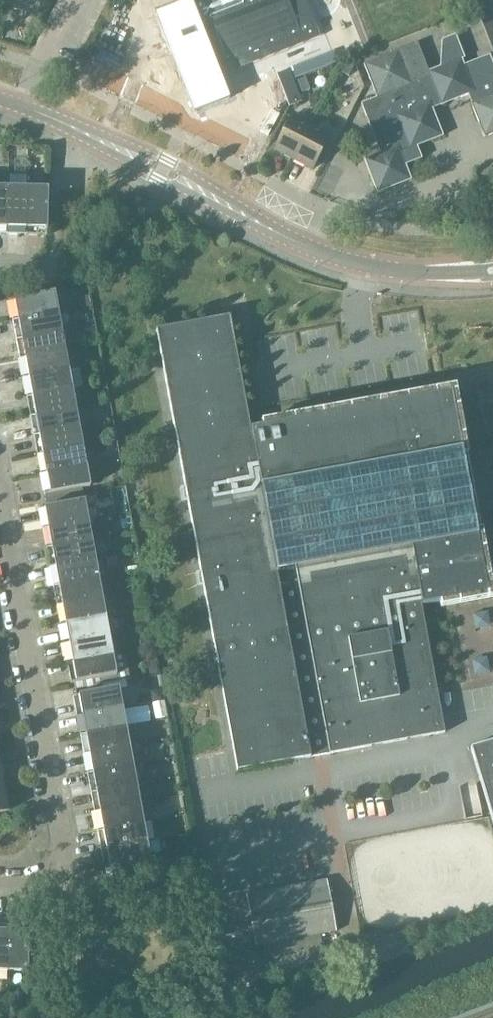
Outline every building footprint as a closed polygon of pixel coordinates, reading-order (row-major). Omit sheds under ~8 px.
[(158,15),(194,109),(226,96),(214,65),(224,61),(229,72),(321,36),(306,0),(189,0),(190,3),(158,15)] [(377,98),(362,104),(381,153),(364,160),(377,194),(412,181),(401,154),(443,137),(433,110),(471,95),(474,103),(471,104),(484,138),(492,134),(492,64),(490,55),(464,65),(462,60),(465,58),(456,35),(442,40),(440,67),(429,71),(418,43),(364,64),(377,98)] [(341,71),(349,75),(355,64),(347,60),(341,71)] [(277,74),(289,106),(302,101),(292,78),(289,70),(277,74)] [(297,81),(302,93),(310,90),(305,77),(297,81)] [(274,148),(294,158),(310,126),(290,117),(274,148)] [(310,126),(294,158),(314,168),(330,137),(310,126)] [(7,235),(8,188),(0,188),(0,235),(7,235)] [(7,235),(26,235),(28,188),(8,188),(7,235)] [(28,188),(26,235),(47,236),(48,189),(28,188)] [(13,321),(59,313),(55,293),(9,301),(13,321)] [(16,341),(62,332),(59,313),(13,321),(16,341)] [(230,316),(156,330),(237,771),(444,734),(421,606),(440,602),(488,594),(451,393),(262,428),(250,430),(230,316)] [(16,341),(20,360),(66,351),(62,332),(16,341)] [(66,351),(20,360),(23,379),(69,370),(66,351)] [(27,398),(73,390),(69,370),(23,379),(27,398)] [(76,409),(73,390),(27,398),(30,417),(76,409)] [(80,428),(76,409),(30,417),(34,436),(80,428)] [(83,447),(80,428),(34,436),(37,456),(83,447)] [(87,467),(83,447),(37,456),(41,475),(87,467)] [(41,475),(45,495),(91,487),(87,467),(41,475)] [(42,529),(88,521),(85,501),(39,509),(42,529)] [(42,529),(46,548),(92,540),(88,521),(42,529)] [(46,548),(49,568),(95,559),(92,540),(46,548)] [(99,579),(95,559),(49,568),(53,587),(99,579)] [(53,587),(56,606),(102,598),(99,579),(53,587)] [(56,606),(60,625),(106,617),(102,598),(56,606)] [(60,625),(63,644),(109,636),(106,617),(60,625)] [(113,655),(109,636),(63,644),(67,664),(113,655)] [(67,664),(71,684),(99,678),(101,685),(130,680),(125,653),(113,655),(67,664)] [(73,697),(77,717),(123,708),(119,688),(73,697)] [(77,717),(80,736),(126,728),(123,708),(77,717)] [(80,736),(84,755),(130,747),(126,728),(80,736)] [(470,747),(492,823),(492,741),(470,747)] [(84,755),(87,774),(133,766),(130,747),(84,755)] [(87,774),(91,793),(137,785),(133,766),(87,774)] [(91,793),(94,813),(140,804),(137,785),(91,793)] [(9,811),(4,786),(0,787),(0,813),(9,811)] [(94,813),(98,832),(144,824),(140,804),(94,813)] [(98,832),(101,851),(147,843),(144,824),(98,832)] [(101,851),(105,870),(151,862),(147,843),(101,851)] [(151,862),(105,870),(108,891),(155,882),(151,862)] [(327,881),(246,895),(256,946),(336,932),(327,881)] [(8,925),(6,972),(27,973),(28,926),(8,925)]
